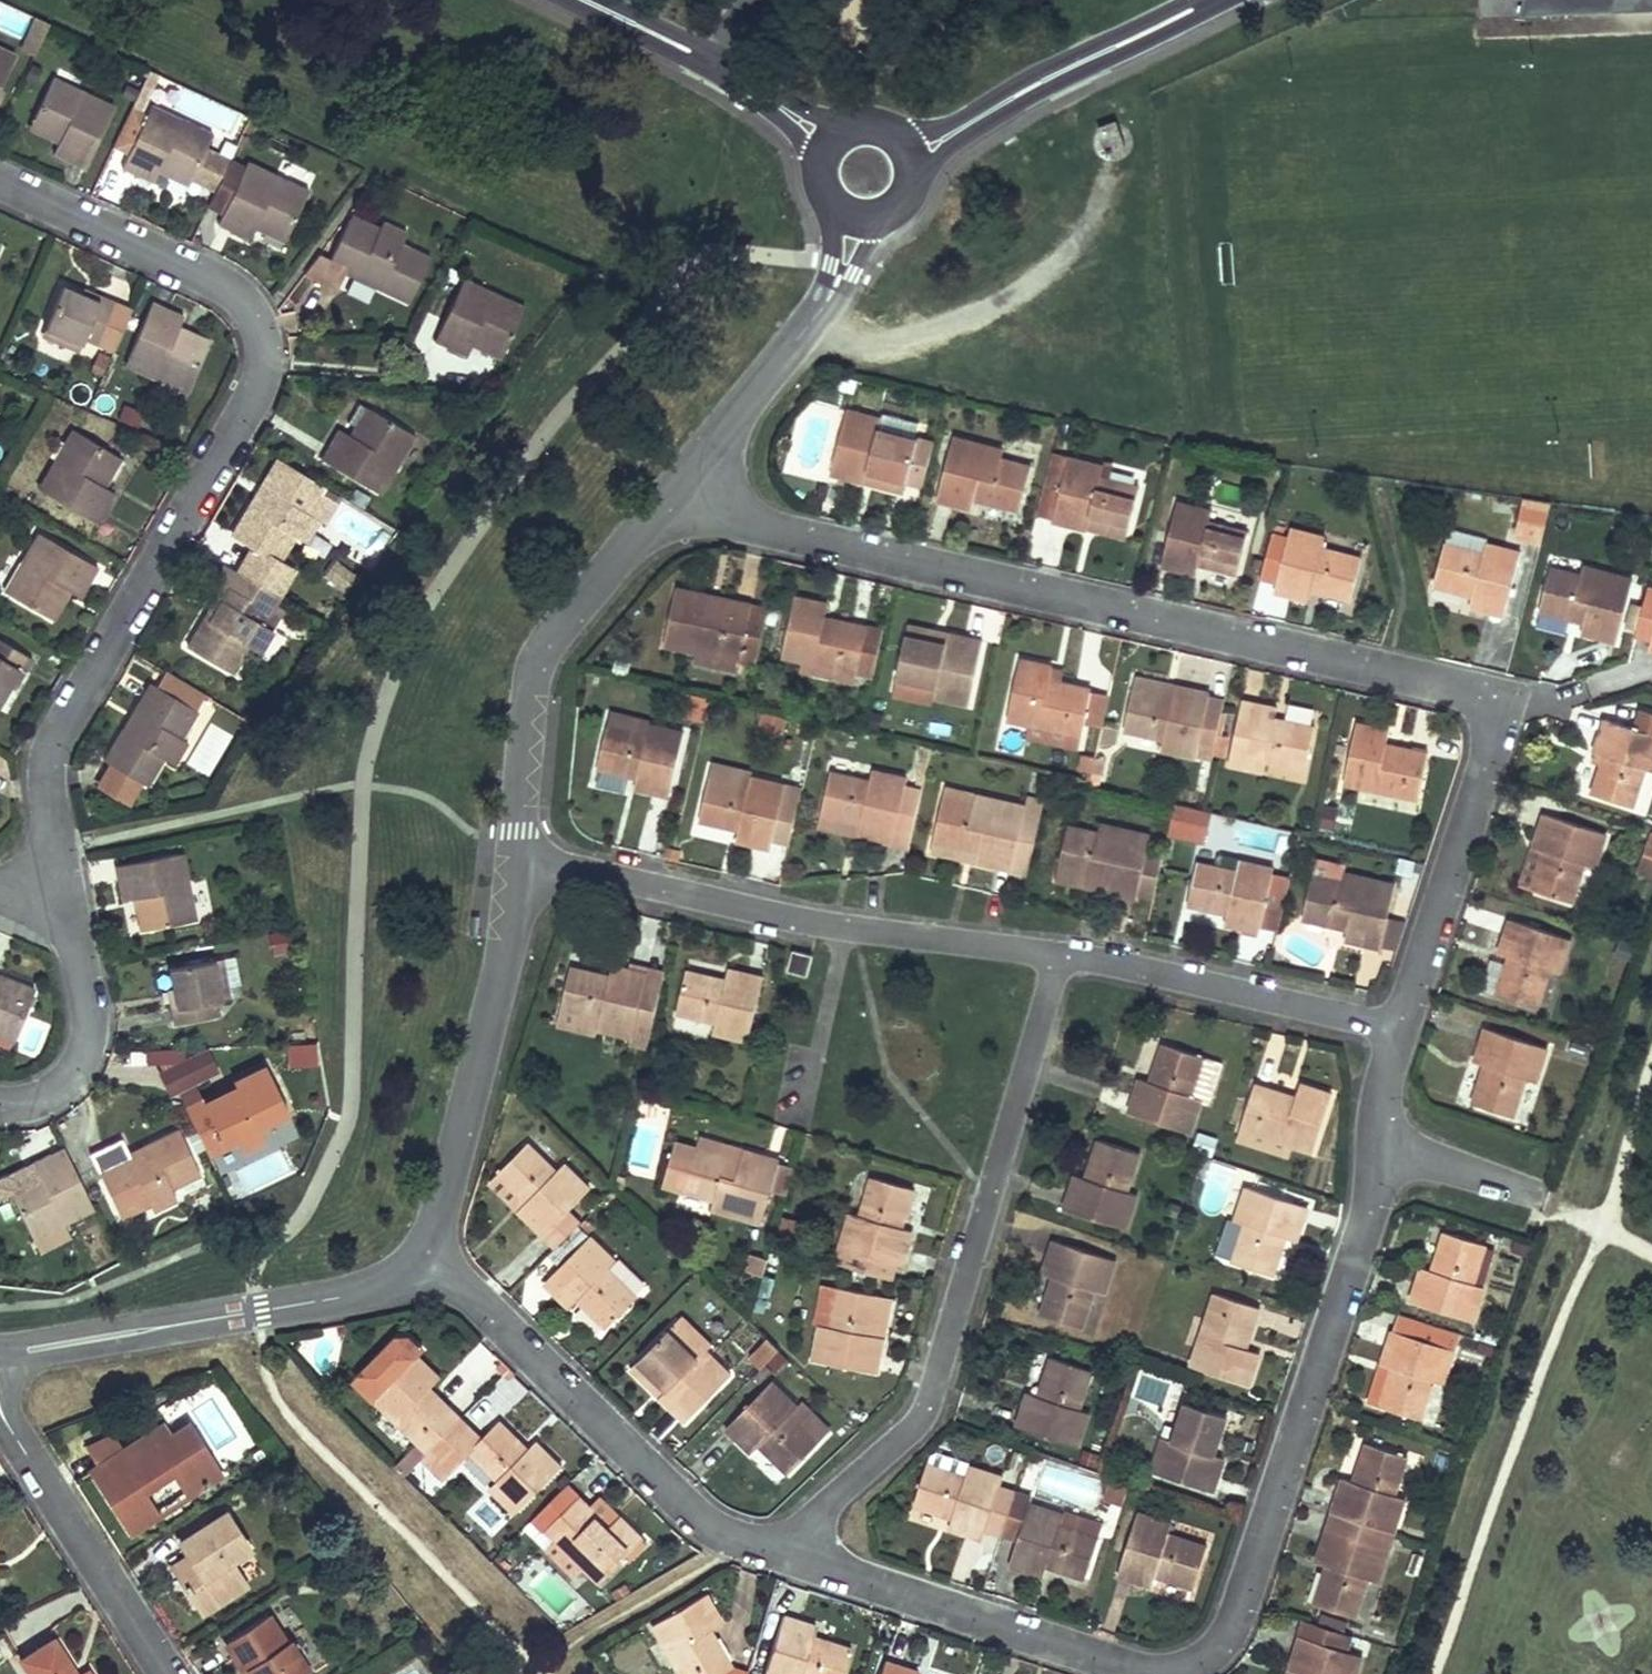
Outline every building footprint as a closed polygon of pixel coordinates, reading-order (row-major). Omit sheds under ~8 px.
[(1519,19),(1651,13),(1651,0),(1524,0),(1519,19)] [(13,58),(16,51),(0,44),(0,52),(13,58)] [(13,58),(0,52),(0,86),(13,58)] [(159,74),(150,70),(142,87),(151,91),(159,74)] [(33,120),(62,134),(59,140),(54,152),(84,166),(111,109),(85,97),(88,92),(53,76),(33,120)] [(85,97),(111,109),(113,103),(88,92),(85,97)] [(181,117),(153,104),(150,111),(177,124),(181,117)] [(154,183),(158,174),(162,166),(191,180),(214,133),(181,117),(177,124),(150,111),(148,115),(133,108),(102,173),(117,180),(122,168),(154,183)] [(62,134),(33,120),(30,127),(59,140),(62,134)] [(1119,121),(1100,129),(1109,152),(1128,145),(1119,121)] [(222,215),(245,167),(231,160),(208,208),(222,215)] [(277,175),(247,161),(245,167),(274,180),(277,175)] [(158,174),(187,188),(191,180),(162,166),(158,174)] [(218,225),(250,240),(254,232),(257,225),(285,238),(308,190),(277,175),(274,180),(245,167),(222,215),(218,225)] [(381,230),(353,218),(351,222),(366,228),(379,234),(381,230)] [(384,224),(381,230),(379,234),(366,228),(351,222),(335,261),(334,263),(382,284),(379,289),(413,304),(432,258),(403,246),(408,235),(384,224)] [(254,232),(282,245),(285,238),(257,225),(254,232)] [(342,289),(347,276),(331,269),(334,263),(335,261),(322,255),(308,275),(342,289)] [(382,284),(334,263),(331,269),(347,276),(379,289),(382,284)] [(492,294),(464,280),(462,285),(490,298),(492,294)] [(468,357),(474,346),(476,342),(504,355),(526,309),(492,294),(490,298),(462,285),(435,341),(468,357)] [(44,337),(79,352),(81,345),(96,351),(114,308),(99,301),(97,306),(80,299),(62,292),(44,337)] [(99,301),(82,294),(80,299),(97,306),(99,301)] [(147,383),(182,399),(204,350),(175,337),(177,332),(182,321),(152,307),(125,366),(150,377),(147,383)] [(130,314),(114,308),(96,351),(112,358),(130,314)] [(175,337),(204,350),(206,345),(177,332),(175,337)] [(41,344),(76,358),(79,352),(44,337),(41,344)] [(474,346),(502,359),(504,355),(476,342),(474,346)] [(150,377),(125,366),(123,372),(147,383),(150,377)] [(134,427),(142,414),(124,403),(115,415),(134,427)] [(357,442),(374,412),(367,409),(350,437),(357,442)] [(876,467),(875,469),(905,477),(915,437),(876,428),(879,417),(845,409),(829,472),(864,481),(868,465),(876,467)] [(341,432),(325,460),(379,491),(395,466),(400,469),(418,439),(374,412),(357,442),(350,437),(341,432)] [(57,467),(41,493),(95,525),(113,496),(105,491),(100,487),(117,459),(73,432),(53,464),(57,467)] [(989,497),(988,499),(1018,506),(1028,461),(999,455),(1000,449),(948,438),(935,500),(970,507),(973,494),(989,497)] [(1088,527),(1127,536),(1140,483),(1100,473),(1102,464),(1068,455),(1065,467),(1052,515),(1052,518),(1088,527)] [(105,491),(122,462),(117,459),(100,487),(105,491)] [(258,516),(287,467),(281,463),(252,512),(258,516)] [(1036,511),(1052,515),(1065,467),(1048,463),(1036,511)] [(53,464),(37,490),(41,493),(57,467),(53,464)] [(864,481),(902,490),(905,477),(875,469),(876,467),(868,465),(864,481)] [(395,466),(379,491),(385,495),(400,469),(395,466)] [(252,512),(233,544),(252,555),(239,576),(241,577),(279,600),(291,578),(277,570),(293,542),(305,549),(319,525),(313,521),(309,518),(326,489),(287,467),(258,516),(252,512)] [(313,521),(330,492),(326,489),(309,518),(313,521)] [(1514,539),(1543,544),(1551,503),(1522,497),(1514,539)] [(1208,560),(1207,564),(1238,570),(1246,531),(1208,523),(1210,512),(1175,504),(1161,569),(1196,576),(1200,559),(1208,560)] [(1288,536),(1270,533),(1262,573),(1279,577),(1277,586),(1311,594),(1315,580),(1324,582),(1323,585),(1353,591),(1362,550),(1323,542),(1326,530),(1291,523),(1288,536)] [(1429,604),(1468,616),(1471,604),(1506,612),(1509,598),(1525,602),(1537,551),(1486,539),(1450,530),(1445,543),(1429,604)] [(27,564),(43,538),(37,535),(22,561),(27,564)] [(22,561),(3,592),(48,619),(64,591),(70,595),(78,600),(96,570),(43,538),(27,564),(22,561)] [(1554,561),(1540,616),(1569,624),(1571,622),(1586,626),(1582,639),(1617,645),(1635,572),(1585,561),(1584,568),(1554,561)] [(330,564),(325,584),(351,589),(355,570),(330,564)] [(213,624),(241,577),(239,576),(236,574),(208,621),(213,624)] [(189,654),(229,678),(246,650),(257,657),(269,637),(264,634),(260,632),(279,600),(241,577),(213,624),(208,621),(189,654)] [(767,608),(717,596),(715,605),(703,602),(705,593),(675,586),(661,643),(691,650),(734,661),(753,666),(767,608)] [(1648,590),(1638,631),(1651,634),(1651,591),(1648,590)] [(64,591),(48,619),(54,622),(70,595),(64,591)] [(703,602),(715,605),(717,596),(705,593),(703,602)] [(833,622),(827,621),(828,617),(823,615),(826,602),(796,594),(782,653),(800,657),(854,671),(871,675),(882,630),(834,618),(833,622)] [(264,634),(283,602),(279,600),(260,632),(264,634)] [(936,647),(936,643),(906,636),(897,676),(935,685),(933,696),(966,704),(981,641),(947,633),(943,649),(936,647)] [(5,689),(16,671),(22,674),(29,661),(0,644),(0,697),(5,689)] [(731,674),(734,661),(691,650),(687,664),(731,674)] [(798,665),(852,679),(854,671),(800,657),(798,665)] [(1064,688),(1057,687),(1057,684),(1053,683),(1056,670),(1024,662),(1010,720),(1083,737),(1085,730),(1093,695),(1094,692),(1065,685),(1064,688)] [(16,671),(5,689),(11,692),(22,674),(16,671)] [(1176,684),(1137,675),(1134,688),(1164,695),(1163,699),(1172,701),(1176,684)] [(144,791),(163,762),(177,740),(193,715),(203,700),(165,676),(155,691),(154,690),(125,736),(121,733),(101,764),(107,767),(139,788),(144,791)] [(935,685),(897,676),(893,690),(894,690),(932,699),(933,696),(935,685)] [(1211,692),(1176,684),(1172,701),(1163,699),(1164,695),(1134,688),(1125,728),(1163,737),(1160,748),(1195,756),(1199,736),(1215,740),(1225,700),(1210,697),(1211,692)] [(704,692),(681,686),(676,707),(700,713),(704,692)] [(125,736),(154,690),(150,687),(121,733),(125,736)] [(1093,695),(1085,730),(1103,735),(1112,700),(1093,695)] [(1305,766),(1314,726),(1284,720),(1283,723),(1276,722),(1280,706),(1244,698),(1230,762),(1266,770),(1268,758),(1305,766)] [(757,727),(781,734),(786,718),(762,711),(757,727)] [(182,743),(198,718),(193,715),(177,740),(182,743)] [(1606,766),(1604,765),(1594,796),(1633,808),(1645,771),(1651,773),(1651,735),(1606,720),(1595,753),(1610,759),(1608,767),(1606,766)] [(602,722),(592,763),(624,771),(624,768),(632,770),(629,784),(663,793),(678,730),(643,722),(641,731),(602,722)] [(211,724),(190,765),(213,777),(234,736),(211,724)] [(1378,771),(1384,773),(1383,777),(1388,779),(1385,792),(1417,799),(1430,740),(1357,724),(1347,769),(1377,776),(1378,771)] [(1121,744),(1158,752),(1160,741),(1123,733),(1121,744)] [(1215,740),(1199,736),(1195,756),(1211,760),(1215,740)] [(182,743),(177,740),(163,762),(173,769),(188,747),(182,743)] [(139,788),(107,767),(94,787),(126,808),(139,788)] [(864,777),(826,768),(814,822),(904,843),(917,788),(903,784),(905,776),(866,767),(864,777)] [(745,784),(707,775),(698,816),(729,823),(730,819),(738,821),(734,837),(769,845),(771,835),(787,839),(799,785),(747,773),(745,784)] [(970,799),(943,792),(932,839),(962,845),(962,842),(976,845),(973,859),(1026,871),(1042,798),(1025,794),(1022,805),(971,794),(970,799)] [(1191,830),(1196,806),(1172,800),(1166,825),(1191,830)] [(1202,840),(1209,809),(1196,806),(1191,830),(1166,825),(1164,831),(1202,840)] [(1548,863),(1545,862),(1535,891),(1573,904),(1585,867),(1595,871),(1607,836),(1546,816),(1535,849),(1551,855),(1548,863)] [(1067,820),(1056,866),(1086,873),(1087,869),(1102,872),(1099,887),(1132,894),(1146,832),(1096,820),(1094,827),(1067,820)] [(962,845),(932,839),(930,849),(973,859),(976,845),(962,842),(962,845)] [(1535,849),(1522,887),(1535,891),(1545,862),(1548,863),(1551,855),(1535,849)] [(189,894),(181,855),(177,856),(184,895),(189,894)] [(140,900),(147,933),(194,924),(189,894),(184,895),(177,856),(117,867),(124,903),(134,901),(140,900)] [(1648,859),(1641,875),(1651,879),(1651,860),(1648,859)] [(1233,871),(1233,869),(1210,864),(1207,878),(1230,883),(1233,871)] [(1056,866),(1054,876),(1099,887),(1102,872),(1087,869),(1086,873),(1056,866)] [(1192,874),(1183,915),(1213,922),(1215,917),(1222,918),(1218,935),(1253,943),(1254,938),(1267,883),(1267,879),(1233,871),(1230,883),(1207,878),(1192,874)] [(1312,872),(1302,916),(1331,923),(1332,919),(1347,922),(1344,937),(1378,944),(1392,882),(1344,871),(1342,878),(1312,872)] [(1271,942),(1283,887),(1267,883),(1254,938),(1271,942)] [(134,901),(141,934),(147,933),(140,900),(134,901)] [(1512,967),(1509,966),(1507,965),(1496,996),(1536,1010),(1550,971),(1558,975),(1570,940),(1511,919),(1499,954),(1514,959),(1512,967)] [(651,966),(669,971),(672,956),(639,949),(638,955),(653,958),(651,966)] [(575,954),(570,974),(565,994),(606,1004),(603,1016),(638,1025),(636,1032),(653,1036),(669,971),(651,966),(653,958),(638,955),(618,950),(614,967),(608,966),(609,963),(575,954)] [(793,970),(813,975),(818,954),(798,950),(793,970)] [(230,1000),(223,961),(214,963),(221,1001),(230,1000)] [(171,1008),(174,1028),(221,1019),(218,1002),(221,1001),(214,963),(172,970),(175,989),(178,1007),(171,1008)] [(690,972),(685,993),(680,1013),(718,1023),(716,1033),(751,1042),(767,978),(731,969),(727,986),(721,984),(722,980),(690,972)] [(17,1040),(38,990),(4,976),(1,984),(0,983),(0,1033),(17,1040)] [(178,1007),(175,989),(167,990),(171,1008),(178,1007)] [(1488,1075),(1486,1074),(1485,1074),(1475,1106),(1514,1118),(1526,1079),(1537,1083),(1548,1049),(1486,1030),(1476,1064),(1490,1068),(1488,1075)] [(15,1045),(17,1040),(0,1033),(0,1039),(15,1045)] [(1224,1059),(1165,1041),(1156,1073),(1159,1074),(1158,1079),(1142,1075),(1132,1110),(1193,1129),(1203,1097),(1212,1100),(1224,1059)] [(168,1096),(220,1079),(211,1050),(158,1067),(168,1096)] [(288,1119),(276,1095),(266,1072),(235,1087),(238,1094),(190,1117),(210,1159),(239,1145),(244,1155),(268,1143),(264,1136),(262,1131),(288,1119)] [(1300,1093),(1296,1092),(1293,1091),(1292,1093),(1285,1092),(1287,1088),(1259,1080),(1244,1125),(1295,1141),(1314,1147),(1332,1090),(1304,1081),(1300,1093)] [(235,1087),(187,1110),(190,1117),(238,1094),(235,1087)] [(264,1136),(290,1123),(288,1119),(262,1131),(264,1136)] [(1242,1134),(1292,1150),(1295,1141),(1244,1125),(1242,1134)] [(1136,1147),(1117,1141),(1097,1134),(1086,1167),(1090,1167),(1088,1175),(1073,1170),(1062,1204),(1123,1223),(1133,1190),(1124,1186),(1136,1147)] [(121,1216),(147,1205),(152,1215),(178,1203),(175,1196),(173,1192),(200,1180),(180,1136),(147,1151),(149,1155),(102,1177),(121,1216)] [(738,1166),(743,1150),(701,1138),(698,1149),(726,1157),(724,1162),(738,1166)] [(523,1193),(526,1191),(532,1197),(521,1209),(559,1246),(582,1223),(583,1222),(571,1211),(593,1189),(568,1163),(560,1171),(531,1142),(501,1171),(523,1193)] [(778,1160),(743,1150),(738,1166),(724,1162),(726,1157),(698,1149),(676,1143),(663,1188),(712,1201),(710,1208),(760,1222),(769,1190),(785,1194),(793,1166),(777,1162),(778,1160)] [(147,1151),(100,1173),(102,1177),(149,1155),(147,1151)] [(38,1185),(8,1199),(29,1243),(56,1230),(54,1226),(90,1209),(64,1154),(31,1170),(36,1179),(38,1185)] [(523,1193),(501,1171),(493,1180),(521,1209),(532,1197),(526,1191),(523,1193)] [(628,1177),(618,1175),(616,1184),(624,1192),(628,1177)] [(901,1219),(910,1189),(869,1177),(859,1213),(846,1210),(836,1247),(832,1246),(828,1260),(890,1277),(894,1265),(899,1266),(909,1228),(895,1224),(896,1218),(901,1219)] [(36,1179),(5,1194),(8,1199),(38,1185),(36,1179)] [(175,1196),(202,1184),(200,1180),(173,1192),(175,1196)] [(1235,1259),(1255,1265),(1273,1271),(1284,1238),(1281,1238),(1282,1232),(1296,1237),(1307,1202),(1246,1183),(1236,1216),(1248,1220),(1235,1259)] [(56,1230),(92,1213),(90,1209),(54,1226),(56,1230)] [(798,1220),(785,1216),(780,1235),(793,1239),(798,1220)] [(616,1258),(582,1223),(559,1246),(551,1254),(560,1262),(544,1279),(570,1304),(580,1294),(584,1297),(581,1301),(606,1324),(635,1294),(607,1267),(616,1258)] [(63,1246),(56,1230),(29,1243),(36,1259),(63,1246)] [(1437,1265),(1440,1265),(1442,1266),(1440,1273),(1423,1268),(1413,1304),(1476,1323),(1486,1288),(1477,1286),(1489,1246),(1447,1234),(1437,1265)] [(1054,1284),(1052,1284),(1051,1283),(1042,1314),(1080,1326),(1091,1288),(1100,1291),(1111,1255),(1052,1237),(1041,1272),(1056,1277),(1054,1284)] [(769,1256),(748,1251),(744,1267),(765,1273),(769,1256)] [(838,1283),(828,1281),(819,1320),(829,1323),(838,1283)] [(838,1283),(829,1323),(819,1320),(812,1355),(875,1369),(882,1333),(866,1329),(868,1321),(872,1322),(879,1292),(838,1283)] [(1248,1339),(1247,1339),(1245,1338),(1248,1331),(1250,1332),(1259,1304),(1214,1290),(1192,1363),(1250,1380),(1260,1347),(1247,1343),(1248,1339)] [(866,1329),(882,1333),(891,1294),(879,1292),(872,1322),(868,1321),(866,1329)] [(1453,1331),(1400,1314),(1395,1330),(1447,1349),(1453,1331)] [(661,1379),(663,1377),(668,1382),(659,1392),(684,1417),(729,1373),(703,1347),(695,1355),(667,1327),(639,1356),(661,1379)] [(1396,1378),(1394,1377),(1392,1377),(1380,1409),(1421,1423),(1434,1385),(1444,1389),(1457,1353),(1447,1349),(1395,1330),(1382,1366),(1398,1372),(1396,1378)] [(416,1336),(405,1337),(424,1355),(430,1350),(416,1336)] [(405,1337),(378,1363),(396,1381),(379,1398),(432,1451),(464,1418),(444,1398),(441,1401),(435,1394),(439,1391),(436,1388),(446,1378),(424,1355),(405,1337)] [(781,1347),(771,1337),(751,1356),(762,1366),(781,1347)] [(639,1356),(631,1364),(659,1392),(668,1382),(663,1377),(661,1379),(639,1356)] [(1093,1370),(1073,1364),(1053,1356),(1041,1390),(1045,1391),(1043,1396),(1029,1392),(1018,1425),(1080,1446),(1092,1411),(1081,1408),(1093,1370)] [(378,1363),(361,1380),(379,1398),(396,1381),(378,1363)] [(766,1444),(765,1445),(764,1446),(786,1469),(815,1439),(787,1412),(797,1402),(771,1376),(725,1422),(751,1448),(760,1438),(766,1444)] [(1214,1444),(1216,1444),(1218,1445),(1227,1414),(1188,1402),(1177,1440),(1163,1436),(1152,1472),(1215,1491),(1225,1457),(1211,1452),(1214,1444)] [(173,1430),(191,1419),(184,1409),(166,1419),(173,1430)] [(471,1451),(484,1439),(464,1418),(432,1451),(425,1458),(445,1478),(471,1451)] [(138,1436),(145,1447),(130,1456),(123,1445),(115,1432),(90,1447),(101,1465),(107,1461),(111,1468),(96,1477),(128,1530),(160,1511),(146,1486),(179,1466),(183,1473),(180,1475),(190,1492),(223,1472),(191,1419),(173,1430),(166,1419),(138,1436)] [(484,1439),(471,1451),(500,1480),(491,1487),(519,1514),(564,1469),(538,1443),(528,1454),(523,1449),(526,1445),(502,1421),(484,1439)] [(145,1447),(138,1436),(123,1445),(130,1456),(145,1447)] [(1361,1475),(1363,1475),(1364,1476),(1363,1482),(1348,1477),(1335,1513),(1397,1534),(1409,1498),(1399,1495),(1412,1456),(1372,1443),(1361,1475)] [(927,1468),(920,1488),(915,1508),(945,1517),(946,1513),(952,1514),(947,1530),(983,1541),(986,1529),(988,1522),(1001,1479),(967,1469),(964,1479),(927,1468)] [(1131,1479),(1112,1474),(1105,1497),(1123,1503),(1131,1479)] [(606,1519),(572,1485),(539,1518),(560,1539),(586,1565),(604,1583),(648,1539),(626,1517),(614,1528),(610,1524),(607,1527),(603,1523),(606,1519)] [(1017,1491),(999,1485),(988,1522),(986,1529),(1003,1534),(1005,1529),(1007,1523),(1014,1500),(1017,1491)] [(1014,1500),(1007,1523),(1024,1529),(1022,1534),(1013,1565),(1047,1576),(1051,1564),(1058,1566),(1057,1568),(1088,1578),(1100,1537),(1063,1526),(1065,1516),(1014,1500)] [(191,1554),(180,1561),(191,1578),(183,1583),(200,1610),(242,1583),(227,1559),(247,1547),(225,1512),(181,1539),(191,1554)] [(1157,1572),(1177,1578),(1196,1584),(1208,1543),(1170,1531),(1173,1523),(1138,1512),(1119,1573),(1154,1583),(1157,1572)] [(1330,1528),(1392,1549),(1397,1534),(1335,1513),(1330,1528)] [(1007,1523),(1005,1529),(1022,1534),(1024,1529),(1007,1523)] [(1333,1573),(1331,1573),(1329,1572),(1318,1604),(1357,1618),(1370,1580),(1380,1583),(1392,1549),(1330,1528),(1318,1561),(1334,1567),(1333,1573)] [(551,1548),(576,1574),(586,1565),(560,1539),(551,1548)] [(180,1561),(172,1566),(183,1583),(191,1578),(180,1561)] [(681,1611),(655,1626),(683,1673),(748,1673),(749,1672),(732,1666),(711,1632),(724,1623),(707,1596),(681,1611)] [(289,1640),(284,1642),(266,1614),(224,1641),(242,1670),(246,1668),(250,1673),(305,1673),(309,1671),(289,1640)] [(775,1648),(767,1673),(847,1673),(855,1652),(823,1641),(821,1645),(814,1643),(820,1628),(785,1616),(775,1648)] [(1303,1637),(1349,1653),(1354,1637),(1308,1621),(1303,1637)] [(1364,1658),(1349,1653),(1303,1637),(1291,1673),(1292,1673),(1359,1673),(1364,1658)] [(52,1641),(20,1661),(29,1673),(74,1673),(52,1641)] [(919,1673),(886,1662),(882,1673),(919,1673)]
